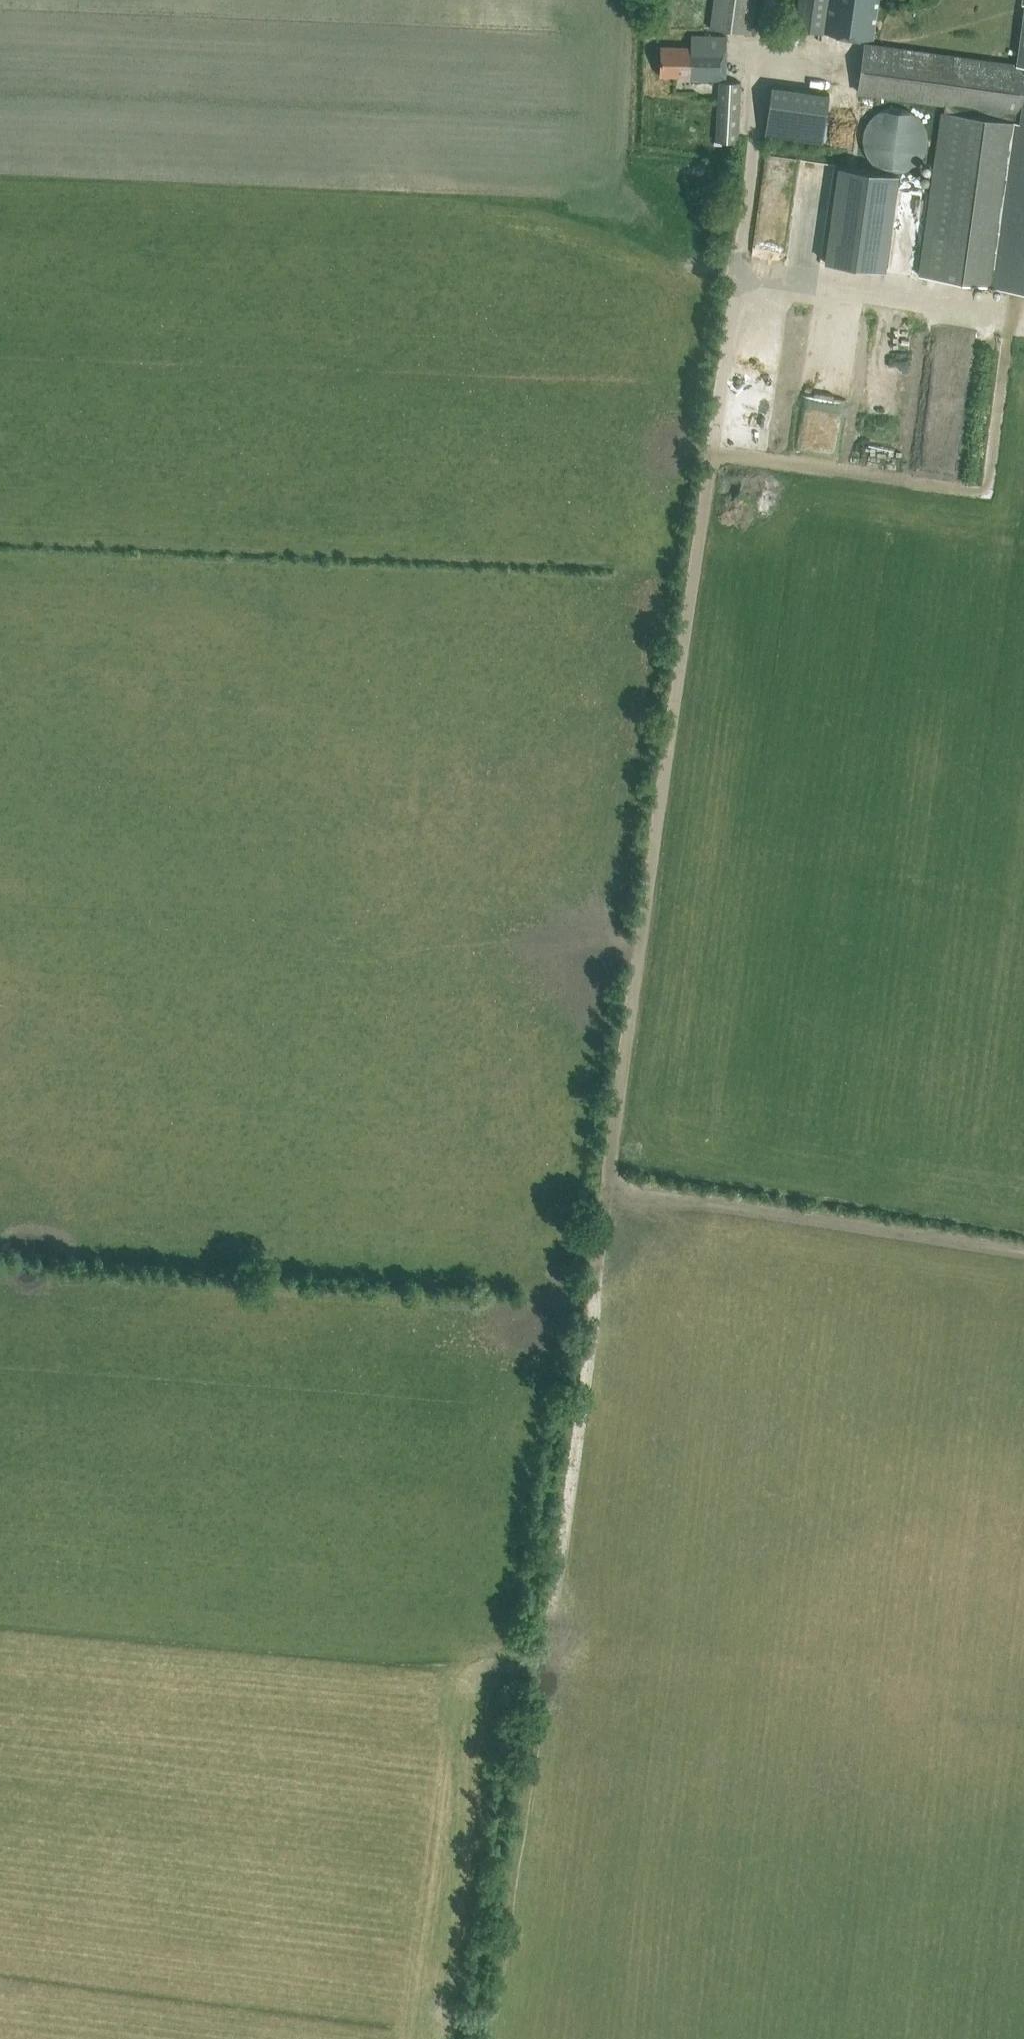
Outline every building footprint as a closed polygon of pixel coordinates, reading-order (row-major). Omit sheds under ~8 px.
[(755,0),(713,0),(709,27),(751,32),(755,0)] [(794,29),(873,40),(878,0),(798,0),(794,29)] [(864,43),(857,90),(945,103),(944,111),(941,111),(918,274),(1023,289),(1023,0),(1019,0),(1019,1),(1023,1),(1015,64),(864,43)] [(718,79),(718,88),(716,117),(715,141),(737,142),(740,82),(724,81),(726,36),(691,35),(690,46),(660,46),(660,75),(690,75),(690,78),(718,79)] [(777,134),(835,140),(841,90),(782,83),(777,134)] [(926,110),(873,109),(872,162),(925,164),(926,110)] [(847,163),(837,260),(899,266),(909,169),(847,163)]
